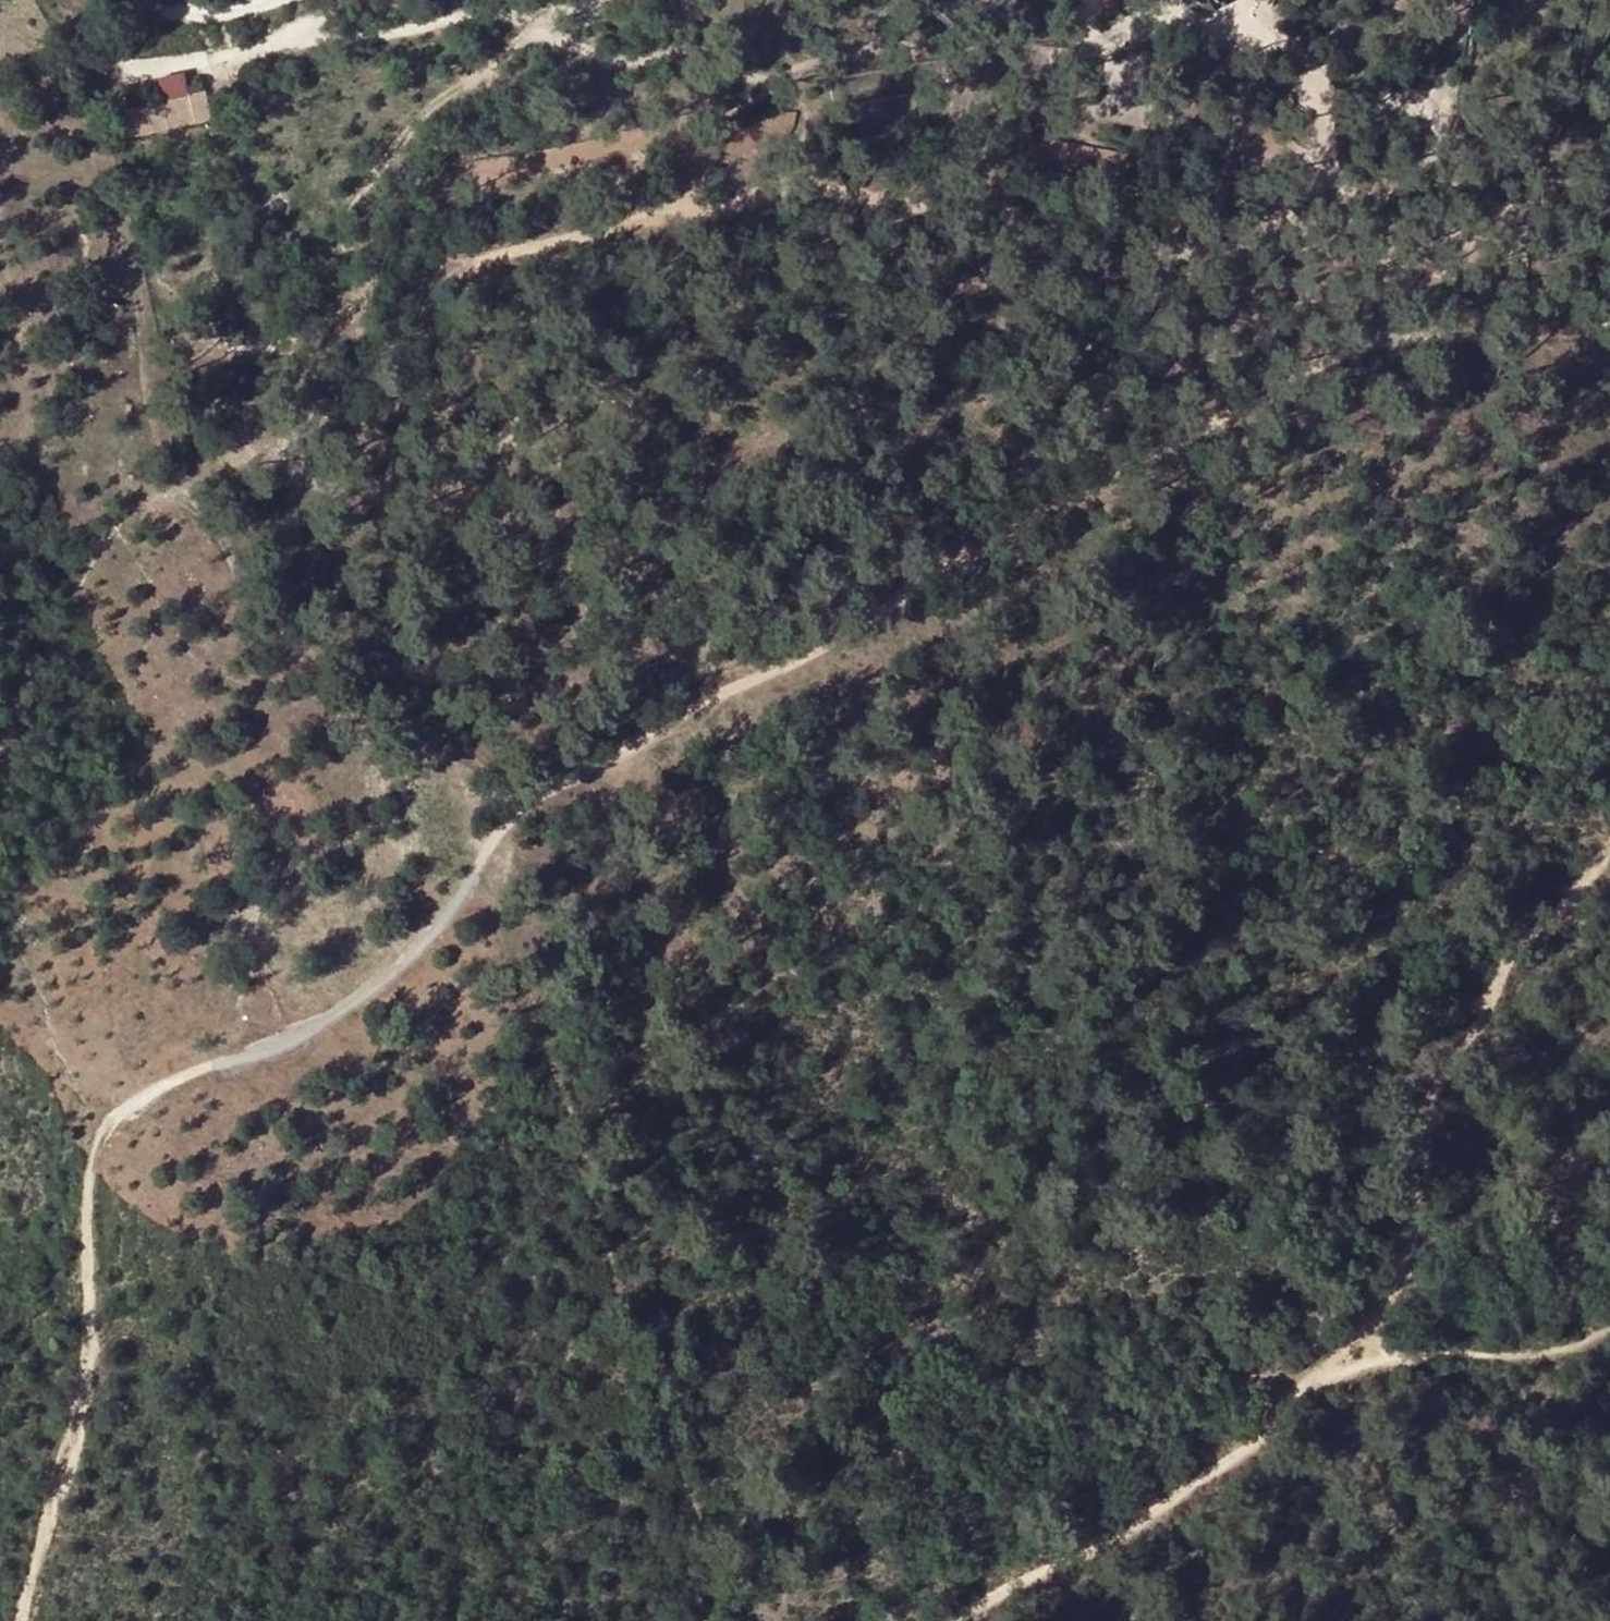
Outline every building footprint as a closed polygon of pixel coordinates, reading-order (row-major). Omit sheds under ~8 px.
[(212,119),(205,90),(185,92),(187,98),(129,108),(124,95),(106,100),(116,141),(212,119)]
